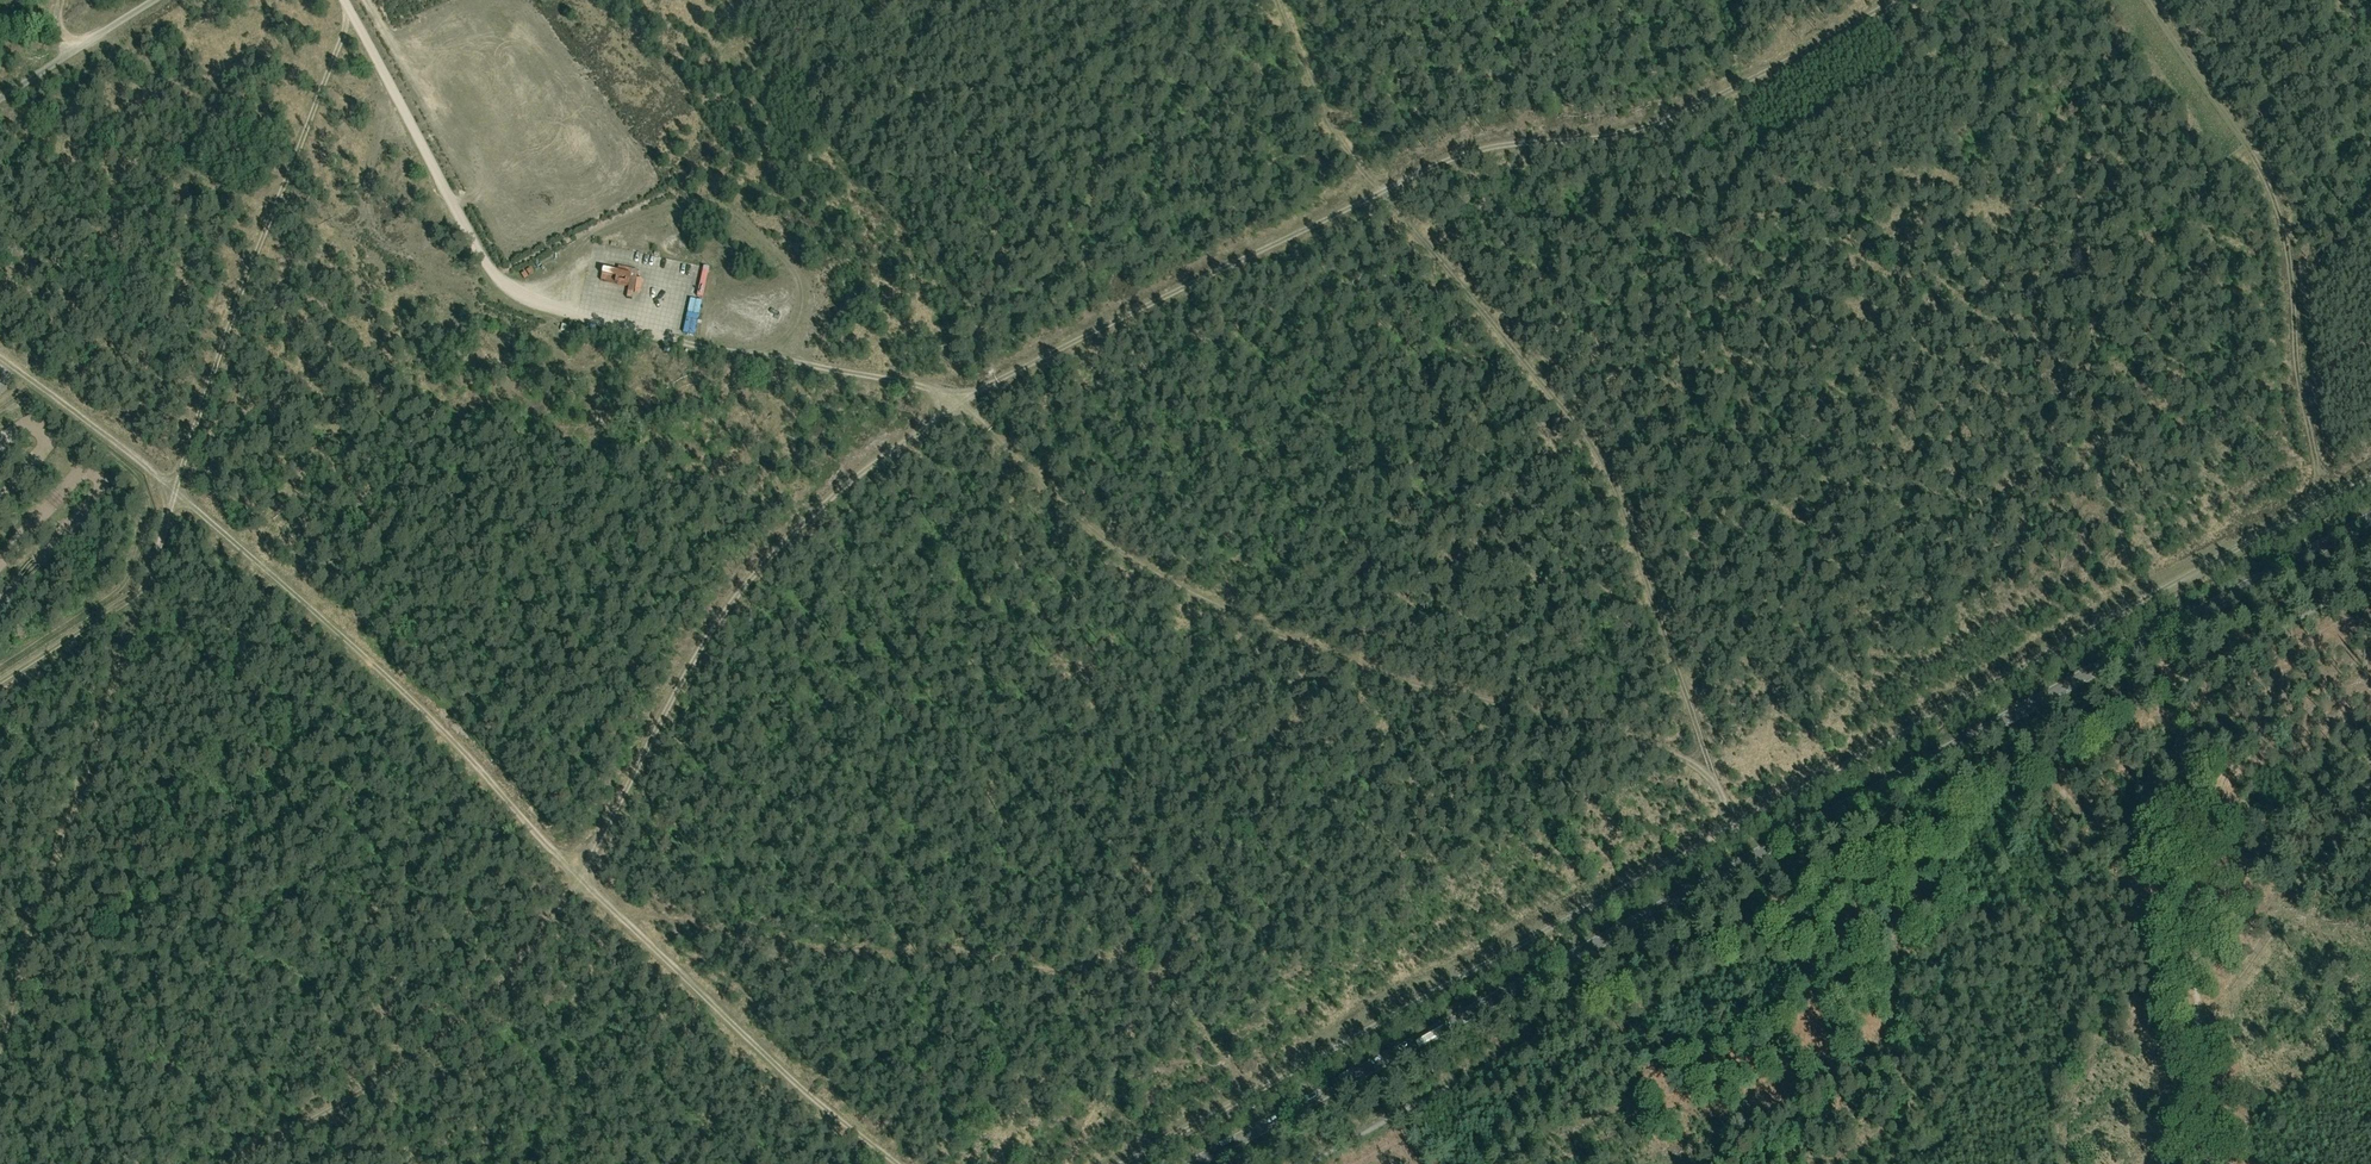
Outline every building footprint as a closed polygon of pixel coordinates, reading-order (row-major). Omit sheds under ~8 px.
[(692,279),(694,270),(666,263),(664,272),(692,279)] [(634,297),(638,270),(611,266),(611,271),(602,270),(599,292),(634,297)] [(698,318),(701,302),(690,300),(686,315),(698,318)]
